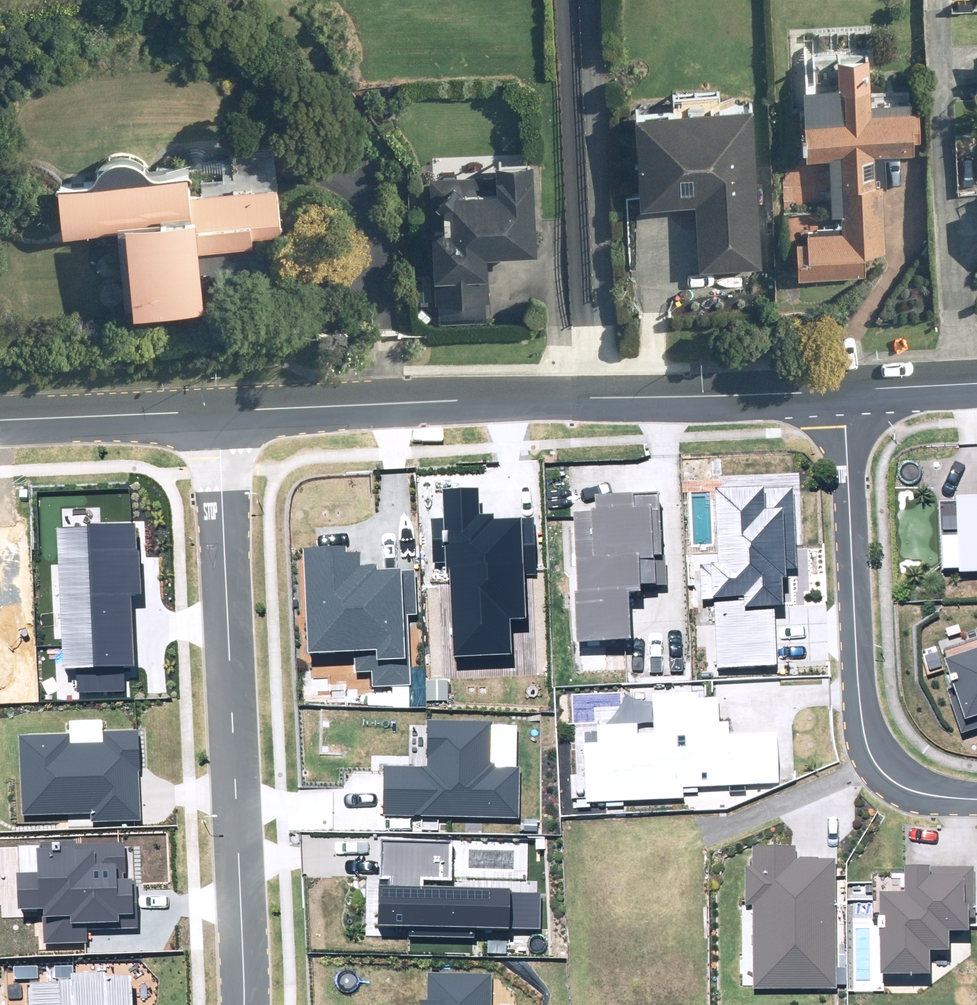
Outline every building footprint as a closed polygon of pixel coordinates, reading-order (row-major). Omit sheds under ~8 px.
[(378,23),(367,23),(368,33),(378,32),(378,23)] [(803,280),(870,277),(868,254),(891,253),(887,187),(881,187),(879,157),(919,154),(919,147),(926,147),(924,112),(876,115),(874,89),(843,91),(845,118),(809,120),(811,161),(845,158),(847,198),(844,198),(847,233),(812,235),(813,244),(801,245),(803,280)] [(703,271),(766,268),(758,111),(642,116),(646,211),(700,209),(703,271)] [(543,253),(540,165),(503,166),(503,176),(434,179),(435,230),(438,230),(441,302),(493,300),(492,254),(543,253)] [(193,178),(99,188),(104,234),(135,231),(143,309),(184,305),(178,249),(196,247),(197,256),(258,249),(257,241),(286,237),(281,188),(195,197),(193,178)] [(417,281),(418,300),(433,299),(432,281),(417,281)] [(145,321),(120,322),(120,338),(146,337),(145,321)] [(715,598),(718,668),(778,666),(775,605),(784,605),(783,578),(786,578),(786,569),(796,569),(793,484),(715,488),(718,564),(700,565),(701,598),(715,598)] [(450,570),(454,657),(511,654),(509,619),(526,618),(524,576),(536,575),(534,516),(495,518),(494,514),(483,514),(483,502),(478,502),(478,488),(442,489),(444,518),(431,519),(433,561),(446,561),(446,571),(450,570)] [(958,572),(976,571),(976,495),(957,495),(957,501),(940,501),(942,568),(958,567),(958,572)] [(597,518),(576,518),(576,653),(630,653),(630,606),(640,606),(640,573),(655,573),(655,522),(632,522),(632,508),(597,508),(597,518)] [(76,692),(125,689),(124,667),(133,666),(130,593),(139,593),(136,524),(56,528),(62,668),(75,668),(76,692)] [(353,650),(354,671),(371,670),(372,688),(411,686),(407,614),(416,614),(414,569),(377,571),(376,564),(360,565),(359,550),(346,551),(346,546),(302,548),(308,652),(353,650)] [(945,658),(955,687),(947,689),(961,733),(976,728),(976,647),(945,658)] [(584,742),(587,803),(684,799),(683,787),(779,783),(777,732),(729,735),(728,721),(719,722),(718,697),(698,698),(698,692),(652,694),(654,731),(639,732),(639,723),(596,725),(597,742),(584,742)] [(19,736),(22,815),(91,812),(91,822),(140,820),(136,730),(103,731),(103,720),(70,721),(70,734),(19,736)] [(384,767),(383,816),(519,818),(520,767),(495,766),(495,763),(490,763),(490,720),(428,720),(427,767),(384,767)] [(381,886),(380,926),(409,927),(409,937),(475,938),(475,927),(540,929),(541,893),(510,892),(510,888),(423,886),(423,880),(452,881),(453,840),(381,839),(380,879),(389,879),(389,886),(381,886)] [(44,944),(88,942),(88,930),(137,928),(135,879),(123,880),(123,872),(127,872),(125,842),(76,844),(76,840),(41,842),(41,848),(35,848),(36,871),(17,872),(18,909),(42,908),(44,944)] [(799,845),(742,844),(741,911),(752,911),(751,999),(841,1000),(843,859),(799,858),(799,845)] [(880,891),(881,974),(930,974),(930,950),(949,949),(948,930),(968,930),(968,918),(974,918),(974,866),(905,866),(905,891),(880,891)] [(132,974),(105,975),(104,971),(70,972),(70,979),(57,980),(57,982),(31,983),(32,1004),(133,1004),(132,974)] [(491,974),(429,973),(428,1000),(421,1000),(421,1004),(490,1004),(491,974)]
